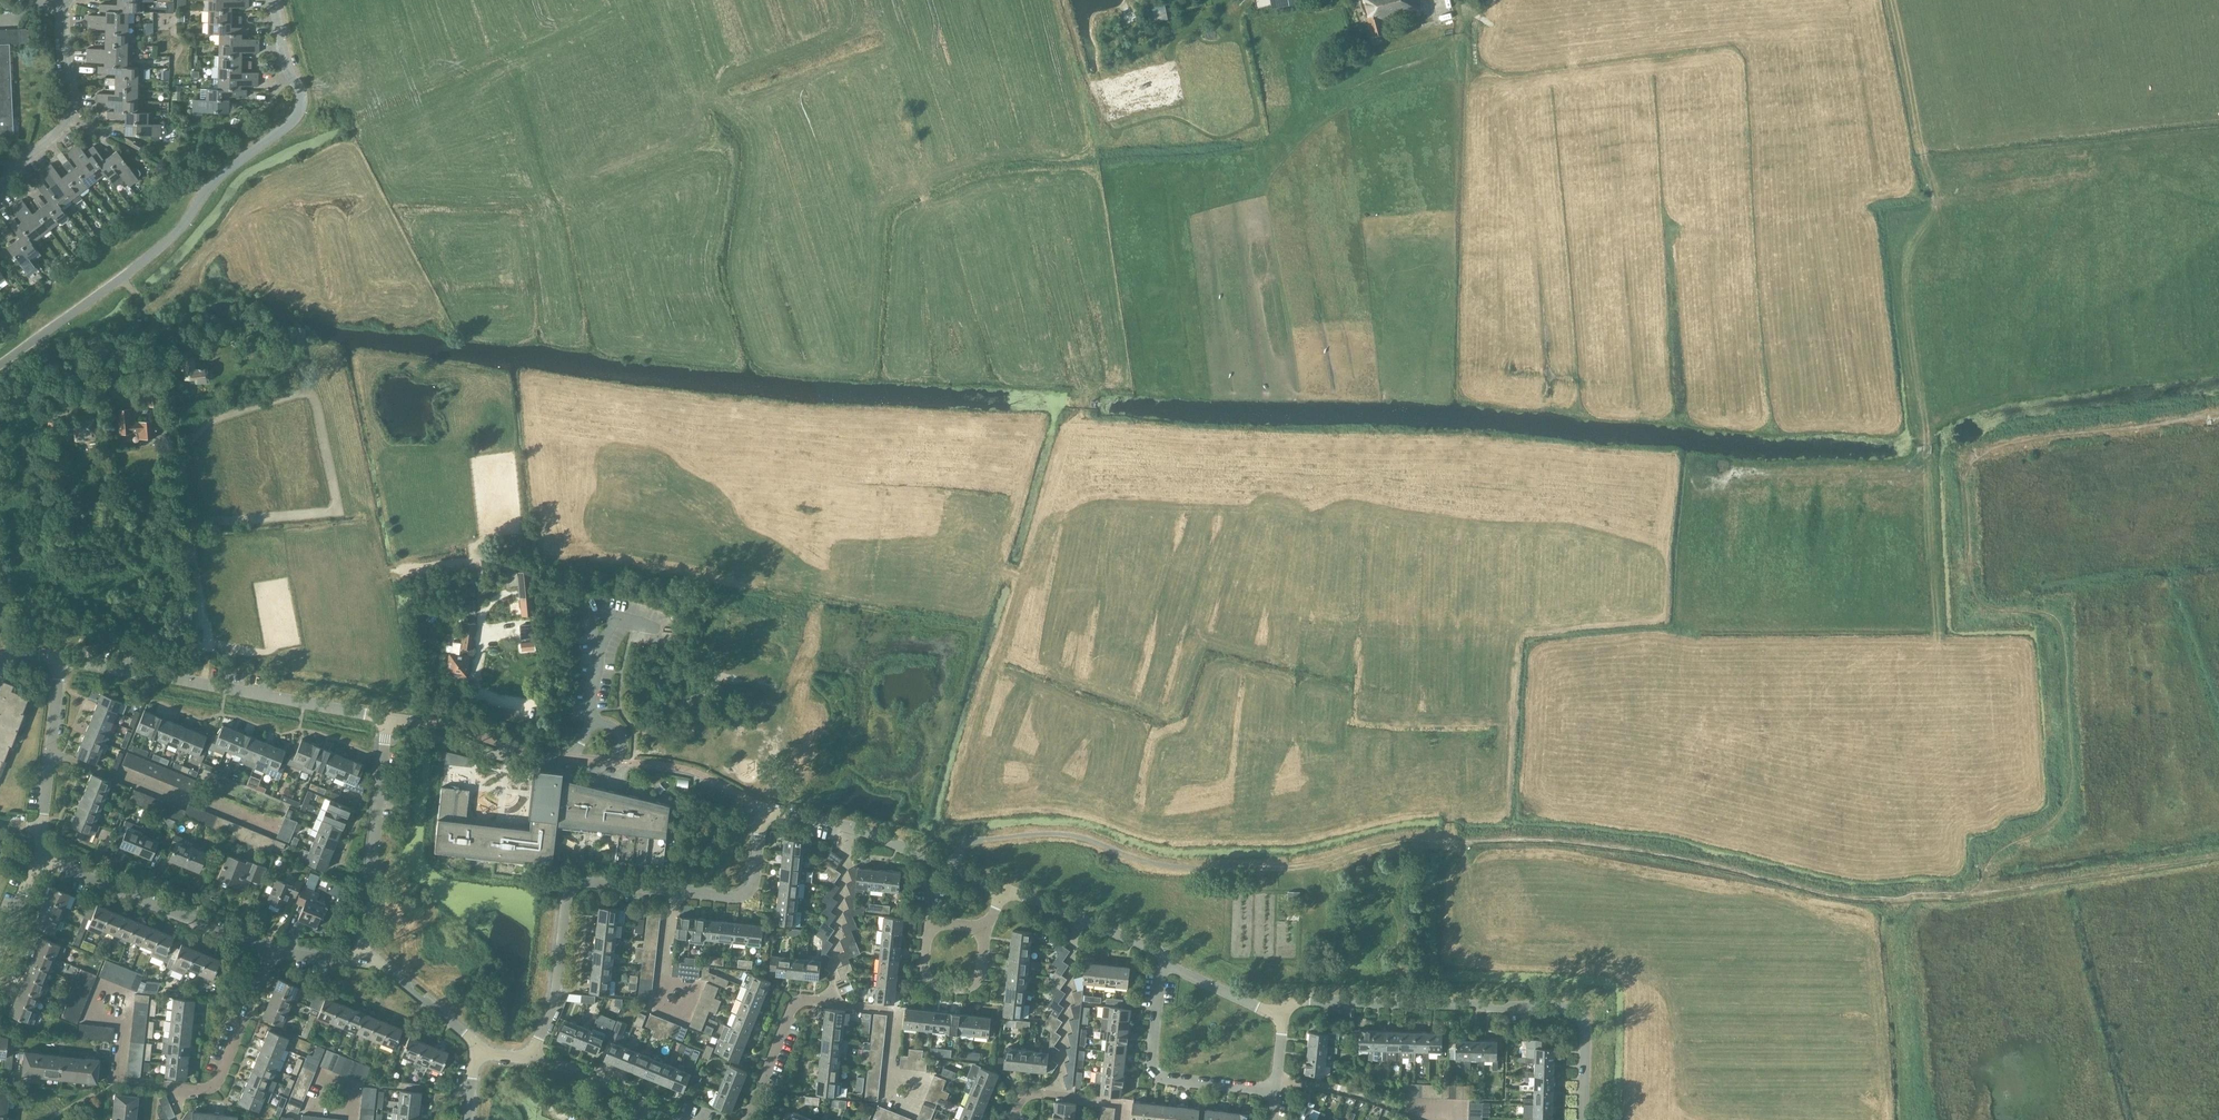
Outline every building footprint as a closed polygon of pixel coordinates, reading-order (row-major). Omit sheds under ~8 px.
[(208,0),(208,11),(231,12),(231,7),(249,8),(249,1),(208,0)] [(1373,37),(1387,33),(1384,19),(1418,9),(1416,0),(1364,0),(1373,37)] [(100,11),(106,12),(129,12),(129,13),(140,13),(140,12),(145,12),(145,2),(141,2),(141,1),(118,1),(118,4),(100,4),(100,11)] [(1150,11),(1152,21),(1166,18),(1164,8),(1150,11)] [(208,11),(208,22),(231,23),(241,23),(242,16),(231,16),(231,12),(208,11)] [(88,15),(88,22),(129,23),(129,13),(129,12),(106,12),(106,16),(88,15)] [(106,29),(106,34),(128,34),(129,23),(88,22),(88,29),(106,29)] [(207,34),(218,34),(220,34),(242,35),(248,35),(248,28),(231,27),(231,23),(208,22),(207,34)] [(14,134),(10,44),(29,43),(29,30),(0,31),(0,135),(14,134)] [(105,40),(105,45),(128,45),(128,34),(106,34),(105,35),(95,34),(95,40),(105,40)] [(218,34),(218,45),(259,46),(259,39),(242,39),(242,35),(220,34),(218,34)] [(87,56),(128,57),(132,57),(132,46),(128,45),(105,45),(105,49),(88,49),(87,56)] [(218,45),(218,56),(241,57),(241,52),(259,53),(259,46),(218,45)] [(105,63),(105,67),(128,68),(128,67),(128,57),(87,56),(87,62),(105,63)] [(214,67),(218,67),(241,68),(251,68),(252,61),(241,61),(241,57),(218,56),(214,56),(214,67)] [(116,74),(115,78),(138,79),(139,68),(128,67),(128,68),(105,67),(98,67),(98,74),(116,74)] [(218,67),(218,78),(258,80),(258,73),(241,72),(241,68),(218,67)] [(115,85),(115,90),(138,90),(138,79),(115,78),(105,78),(105,85),(115,85)] [(213,78),(213,89),(217,89),(240,90),(241,86),(258,86),(258,80),(218,78),(213,78)] [(201,89),(201,100),(206,100),(229,101),(229,97),(247,97),(246,90),(240,90),(217,89),(213,89),(201,89)] [(97,94),(97,101),(138,101),(138,90),(115,90),(115,94),(97,94)] [(206,100),(201,100),(192,100),(192,112),(229,113),(229,101),(206,100)] [(115,108),(114,112),(138,112),(138,101),(97,101),(97,107),(115,108)] [(125,119),(125,124),(148,124),(149,113),(138,112),(114,112),(108,112),(108,119),(125,119)] [(234,118),(233,122),(231,126),(238,128),(240,120),(237,119),(234,118)] [(165,124),(148,124),(125,124),(125,135),(152,136),(152,139),(160,139),(162,139),(164,138),(166,136),(167,134),(167,132),(167,130),(165,128),(165,127),(165,125),(165,124)] [(72,148),(97,181),(105,174),(92,156),(88,158),(78,144),(72,148)] [(92,156),(105,174),(112,183),(115,187),(124,180),(121,176),(108,158),(104,160),(94,146),(89,150),(93,155),(92,156)] [(74,169),(88,187),(97,181),(72,148),(67,152),(78,166),(74,169)] [(121,176),(124,180),(129,187),(139,180),(117,151),(108,158),(121,176)] [(165,154),(161,162),(169,166),(173,159),(165,154)] [(65,176),(79,194),(81,197),(90,190),(88,187),(74,169),(73,169),(67,161),(62,165),(69,173),(65,176)] [(63,191),(70,201),(79,194),(65,176),(62,178),(51,164),(46,168),(63,191)] [(46,168),(40,172),(51,186),(48,189),(63,210),(72,203),(70,201),(63,191),(46,168)] [(63,210),(48,189),(44,184),(38,188),(49,202),(45,205),(59,223),(60,225),(63,225),(68,221),(69,218),(63,210)] [(40,209),(36,211),(50,230),(59,223),(45,205),(39,196),(33,200),(40,209)] [(22,200),(17,204),(34,227),(41,237),(50,230),(36,211),(33,214),(22,200)] [(17,204),(11,208),(22,222),(18,225),(32,243),(41,237),(34,227),(17,204)] [(119,220),(115,214),(110,217),(114,223),(119,220)] [(20,238),(16,240),(30,259),(39,252),(32,243),(18,225),(15,220),(9,224),(20,238)] [(30,259),(16,240),(7,247),(29,277),(38,270),(34,265),(30,259)] [(186,379),(195,378),(195,384),(209,382),(208,367),(197,369),(195,368),(194,356),(193,356),(192,351),(183,352),(184,358),(183,358),(184,365),(181,366),(181,370),(184,370),(186,379)] [(277,374),(279,381),(286,379),(284,372),(277,374)] [(103,381),(104,397),(118,396),(117,378),(103,381)] [(164,381),(165,394),(166,404),(175,403),(173,380),(164,381)] [(159,397),(159,392),(149,393),(150,407),(158,406),(164,405),(162,396),(159,397)] [(61,413),(59,400),(45,401),(47,415),(61,413)] [(115,410),(117,434),(138,433),(139,439),(157,438),(155,420),(133,423),(132,409),(115,410)] [(74,428),(75,442),(96,440),(93,413),(81,414),(82,425),(77,425),(77,428),(74,428)] [(60,439),(59,422),(48,422),(49,440),(60,439)] [(531,592),(520,593),(522,615),(533,614),(531,592)] [(472,601),(467,600),(462,600),(461,611),(474,612),(475,601),(472,601)] [(467,678),(470,658),(472,659),(474,650),(472,650),(476,624),(464,622),(461,643),(452,642),(451,654),(448,654),(445,675),(467,678)] [(521,626),(522,639),(534,638),(533,625),(521,626)] [(189,641),(203,642),(203,633),(189,632),(189,641)] [(520,642),(521,650),(535,649),(534,641),(520,642)] [(4,681),(0,690),(0,768),(3,761),(4,762),(10,746),(12,746),(24,714),(23,713),(29,697),(12,690),(16,680),(6,676),(4,681)] [(102,694),(97,704),(117,712),(121,702),(102,694)] [(97,704),(93,714),(113,723),(117,712),(97,704)] [(497,718),(500,706),(491,705),(489,717),(497,718)] [(135,711),(132,718),(137,720),(140,713),(135,711)] [(147,736),(155,715),(144,711),(136,731),(147,736)] [(93,714),(89,725),(109,733),(113,723),(93,714)] [(157,740),(165,719),(155,715),(147,736),(157,740)] [(167,744),(175,723),(165,719),(157,740),(167,744)] [(177,748),(186,728),(175,723),(167,744),(177,748)] [(89,725),(85,735),(105,743),(109,733),(89,725)] [(223,725),(218,737),(213,735),(208,746),(208,748),(224,755),(226,750),(225,750),(234,730),(223,725)] [(187,752),(196,732),(186,728),(177,748),(187,752)] [(226,750),(235,754),(244,734),(234,730),(225,750),(226,750)] [(187,752),(198,756),(196,761),(202,763),(208,748),(208,746),(203,744),(207,736),(196,732),(187,752)] [(233,759),(244,764),(254,738),(248,735),(248,734),(244,733),(244,734),(235,754),(233,759)] [(85,735),(80,745),(100,753),(105,743),(85,735)] [(244,764),(254,768),(264,742),(254,738),(244,764)] [(129,740),(124,739),(121,747),(126,749),(129,740)] [(304,764),(312,744),(302,740),(296,754),(290,752),(286,764),(301,770),(304,764)] [(254,768),(264,772),(266,767),(275,746),(264,742),(254,768)] [(312,744),(304,764),(301,770),(312,775),(314,768),(322,748),(312,744)] [(100,753),(80,745),(76,756),(96,764),(100,753)] [(275,746),(266,767),(264,772),(280,779),(285,766),(280,764),(285,751),(275,746)] [(314,768),(325,772),(333,753),(322,748),(314,768)] [(473,758),(446,751),(444,764),(472,767),(473,758)] [(122,765),(128,767),(133,755),(127,753),(122,765)] [(325,772),(335,777),(343,757),(333,753),(325,772)] [(128,767),(134,769),(139,757),(133,755),(128,767)] [(134,769),(139,772),(144,759),(139,757),(134,769)] [(335,777),(345,781),(353,761),(343,757),(335,777)] [(139,772),(145,774),(150,762),(144,759),(139,772)] [(353,761),(345,781),(343,786),(363,794),(365,772),(362,770),(364,765),(353,761)] [(145,774),(150,776),(155,764),(150,762),(145,774)] [(217,769),(202,763),(200,767),(215,773),(217,769)] [(150,776),(156,778),(161,766),(155,764),(150,776)] [(156,778),(162,781),(167,769),(161,766),(156,778)] [(182,766),(180,770),(196,777),(198,772),(182,766)] [(162,781),(167,783),(172,771),(167,769),(162,781)] [(441,786),(434,851),(466,855),(465,858),(499,862),(499,859),(551,865),(556,825),(618,832),(615,860),(663,866),(671,805),(622,793),(561,779),(562,772),(536,769),(536,772),(529,829),(466,821),(469,790),(441,786)] [(167,783),(172,785),(178,773),(172,771),(167,783)] [(172,785),(178,787),(183,775),(178,773),(172,785)] [(92,774),(88,785),(108,793),(112,782),(92,774)] [(178,787),(184,790),(189,778),(183,775),(178,787)] [(189,778),(184,790),(190,792),(195,780),(189,778)] [(689,780),(677,778),(675,791),(687,792),(689,780)] [(88,785),(83,795),(103,803),(108,793),(88,785)] [(129,802),(135,805),(140,792),(134,790),(129,802)] [(288,803),(290,798),(292,793),(286,791),(284,796),(282,795),(280,800),(288,803)] [(308,791),(304,802),(308,803),(313,793),(308,791)] [(135,805),(152,812),(157,799),(152,797),(147,809),(141,807),(146,794),(140,792),(135,805)] [(147,809),(152,797),(146,794),(141,807),(147,809)] [(83,795),(79,805),(99,813),(103,803),(83,795)] [(290,798),(288,803),(298,807),(300,802),(290,798)] [(152,812),(170,819),(175,806),(169,804),(164,816),(158,814),(163,801),(157,799),(152,812)] [(330,800),(325,810),(346,819),(350,808),(330,800)] [(164,816),(169,804),(163,801),(158,814),(164,816)] [(184,817),(190,819),(195,807),(189,804),(186,811),(184,817)] [(79,805),(75,815),(95,824),(99,813),(79,805)] [(170,819),(175,821),(181,808),(175,806),(170,819)] [(190,819),(199,823),(204,810),(195,807),(190,819)] [(181,823),(184,817),(186,811),(181,808),(175,821),(181,823)] [(199,823),(208,827),(213,814),(204,810),(199,823)] [(325,810),(321,821),(342,829),(346,819),(325,810)] [(208,827),(214,829),(219,817),(213,814),(208,827)] [(71,826),(79,829),(76,836),(89,842),(89,840),(91,841),(95,830),(98,831),(100,825),(95,824),(75,815),(71,826)] [(214,829),(219,831),(224,819),(219,817),(214,829)] [(285,818),(281,826),(294,831),(297,823),(289,820),(285,818)] [(219,831),(225,834),(230,821),(224,819),(219,831)] [(136,852),(143,834),(146,828),(126,820),(123,827),(127,829),(120,846),(136,852)] [(225,834),(231,836),(236,824),(230,821),(225,834)] [(321,821),(317,831),(338,839),(342,829),(321,821)] [(231,836),(236,838),(242,826),(236,824),(231,836)] [(246,845),(247,845),(253,831),(242,826),(236,838),(248,843),(246,845)] [(281,826),(279,831),(292,837),(294,831),(281,826)] [(109,835),(108,834),(104,842),(112,845),(116,834),(111,831),(109,835)] [(253,831),(247,845),(254,848),(255,846),(271,852),(265,849),(260,847),(265,835),(253,831)] [(292,837),(279,831),(277,837),(289,842),(292,837)] [(317,831),(313,841),(333,849),(338,839),(317,831)] [(143,834),(136,852),(151,859),(158,841),(162,843),(164,838),(154,833),(152,838),(143,834)] [(123,837),(116,834),(113,843),(119,846),(123,837)] [(170,859),(184,865),(194,842),(175,834),(171,843),(176,845),(170,859)] [(270,838),(265,835),(260,847),(265,849),(270,838)] [(276,840),(270,838),(265,849),(271,852),(276,840)] [(786,838),(784,853),(803,855),(805,841),(786,838)] [(285,844),(276,840),(271,852),(274,845),(283,849),(285,844)] [(313,841),(309,851),(329,860),(333,849),(313,841)] [(194,842),(184,865),(199,871),(207,852),(198,848),(199,845),(194,842)] [(220,845),(216,853),(223,857),(229,845),(221,842),(220,845)] [(329,860),(309,851),(305,850),(301,860),(325,870),(329,860)] [(830,865),(836,870),(843,859),(832,852),(827,858),(833,862),(830,865)] [(784,853),(783,867),(802,869),(803,855),(784,853)] [(218,878),(232,884),(242,861),(227,855),(218,878)] [(242,861),(232,884),(247,890),(251,880),(253,881),(254,883),(257,883),(260,883),(267,867),(258,863),(258,864),(247,860),(246,862),(242,861)] [(829,880),(834,884),(841,873),(836,870),(830,865),(826,872),(831,876),(829,880)] [(783,867),(781,881),(800,883),(802,869),(783,867)] [(848,870),(853,881),(857,880),(859,868),(854,867),(848,870)] [(859,868),(857,880),(857,888),(857,891),(865,891),(865,889),(871,890),(873,870),(859,868)] [(887,871),(873,870),(871,890),(885,891),(887,871)] [(902,873),(887,871),(885,891),(898,893),(900,893),(902,873)] [(308,880),(317,883),(319,877),(311,873),(308,880)] [(267,902),(275,905),(284,909),(289,895),(296,898),(302,882),(295,879),(292,885),(276,879),(267,902)] [(827,894),(833,898),(840,888),(834,884),(829,880),(824,886),(829,890),(827,894)] [(847,884),(852,896),(856,894),(857,891),(857,888),(857,880),(853,881),(847,884)] [(781,881),(780,895),(799,897),(805,898),(806,884),(800,883),(781,881)] [(344,886),(341,885),(336,883),(331,893),(337,896),(340,897),(344,886)] [(51,886),(46,899),(65,907),(70,894),(51,886)] [(303,907),(303,908),(298,920),(316,927),(325,903),(316,900),(319,893),(303,887),(295,903),(303,907)] [(825,908),(831,912),(838,902),(833,898),(827,894),(822,900),(828,904),(825,908)] [(845,898),(850,910),(856,907),(859,913),(864,914),(865,907),(856,906),(855,904),(856,894),(852,896),(845,898)] [(780,895),(778,909),(797,911),(799,897),(780,895)] [(46,899),(40,912),(60,920),(64,922),(69,909),(65,907),(46,899)] [(100,935),(101,933),(102,930),(107,920),(111,910),(98,905),(94,914),(92,918),(90,924),(88,924),(87,924),(86,927),(88,928),(87,929),(100,935)] [(883,905),(883,913),(890,914),(891,906),(883,905)] [(600,907),(599,922),(618,924),(625,924),(627,910),(600,907)] [(844,912),(849,924),(855,921),(853,917),(860,914),(864,915),(864,914),(859,913),(856,907),(850,910),(844,912)] [(824,922),(830,926),(837,916),(831,912),(825,908),(821,914),(827,918),(824,922)] [(797,911),(778,909),(776,924),(800,926),(802,912),(797,911)] [(107,933),(115,936),(115,935),(119,925),(123,915),(111,910),(107,920),(102,930),(101,933),(106,935),(107,933)] [(60,920),(40,912),(35,925),(54,933),(56,928),(61,930),(65,922),(64,922),(60,920)] [(648,912),(648,919),(661,921),(661,914),(648,912)] [(82,922),(87,924),(88,924),(90,924),(92,918),(85,915),(82,922)] [(127,943),(128,940),(132,930),(136,920),(123,915),(119,925),(115,935),(114,939),(113,939),(118,941),(119,940),(127,943)] [(677,936),(691,937),(693,918),(679,916),(677,936)] [(885,916),(883,931),(903,933),(904,918),(885,916)] [(705,944),(705,939),(707,920),(693,918),(691,937),(691,943),(705,944)] [(128,940),(140,945),(145,935),(148,926),(136,920),(132,930),(128,940)] [(705,939),(719,940),(722,921),(707,920),(705,939)] [(719,940),(734,942),(736,923),(722,921),(719,940)] [(842,927),(847,938),(854,935),(852,931),(858,928),(855,921),(849,924),(842,927)] [(599,922),(597,936),(616,938),(618,924),(599,922)] [(821,938),(823,940),(827,942),(828,940),(835,930),(830,926),(824,922),(820,928),(825,932),(821,938)] [(734,942),(748,943),(750,924),(736,923),(734,942)] [(750,924),(748,943),(762,945),(764,926),(750,924)] [(647,925),(646,932),(659,934),(660,927),(647,925)] [(140,945),(153,951),(157,941),(161,931),(148,926),(145,935),(140,945)] [(82,938),(85,930),(80,928),(77,936),(73,943),(79,945),(82,938)] [(815,934),(821,938),(825,932),(820,928),(815,934)] [(1013,930),(1012,945),(1031,947),(1033,932),(1013,930)] [(157,941),(153,951),(152,953),(157,955),(158,953),(170,958),(175,947),(170,945),(174,936),(161,931),(157,941)] [(883,931),(882,945),(901,947),(903,933),(883,931)] [(841,941),(845,952),(852,949),(850,945),(857,942),(854,935),(847,938),(841,941)] [(597,936),(596,950),(615,952),(616,938),(597,936)] [(41,938),(35,951),(55,959),(61,946),(41,938)] [(645,938),(645,945),(658,947),(658,940),(645,938)] [(823,940),(823,951),(826,954),(834,944),(828,940),(827,942),(823,940)] [(1060,953),(1057,958),(1063,961),(1070,951),(1059,943),(1055,949),(1060,953)] [(174,963),(187,969),(195,949),(182,944),(174,963)] [(882,945),(880,959),(899,961),(901,947),(882,945)] [(1012,945),(1010,959),(1029,961),(1031,947),(1012,945)] [(187,969),(199,974),(207,954),(195,949),(187,969)] [(839,955),(844,966),(850,963),(849,959),(855,956),(852,949),(845,952),(839,955)] [(596,950),(594,964),(613,966),(615,952),(596,950)] [(35,951),(30,963),(50,972),(55,959),(35,951)] [(822,961),(821,965),(825,968),(832,958),(826,954),(823,951),(822,961)] [(644,952),(644,955),(643,958),(656,960),(657,953),(644,952)] [(207,954),(199,974),(212,979),(220,959),(207,954)] [(643,962),(643,965),(655,967),(656,960),(643,958),(644,955),(636,954),(636,961),(643,962)] [(771,975),(791,977),(793,958),(772,955),(770,971),(771,971),(771,975)] [(694,966),(692,978),(699,979),(700,966),(695,966),(696,959),(689,958),(688,965),(694,966)] [(791,977),(805,979),(807,959),(793,958),(791,977)] [(1059,968),(1056,972),(1062,975),(1069,965),(1063,961),(1057,958),(1053,964),(1059,968)] [(820,980),(821,965),(822,961),(807,959),(805,979),(820,980)] [(880,959),(879,973),(898,975),(899,961),(880,959)] [(1010,959),(1009,973),(1028,975),(1029,961),(1010,959)] [(99,976),(106,979),(112,963),(106,960),(99,976)] [(746,960),(745,968),(752,969),(753,961),(746,960)] [(1086,962),(1085,975),(1074,978),(1078,991),(1084,989),(1084,983),(1095,984),(1097,963),(1086,962)] [(30,963),(25,976),(45,984),(50,972),(30,963)] [(106,979),(112,982),(119,965),(112,963),(106,979)] [(673,976),(679,977),(681,964),(674,963),(673,976)] [(837,969),(842,980),(849,978),(847,973),(854,971),(850,963),(844,966),(837,969)] [(1108,965),(1097,963),(1095,984),(1106,985),(1108,965)] [(594,964),(593,978),(612,980),(613,966),(594,964)] [(112,982),(118,984),(125,968),(119,965),(112,982)] [(821,965),(820,980),(824,981),(831,972),(825,968),(821,965)] [(1119,966),(1108,965),(1106,985),(1117,987),(1119,966)] [(714,983),(720,985),(723,978),(717,975),(709,972),(710,967),(703,966),(702,980),(709,980),(714,982),(714,983)] [(1130,967),(1119,966),(1117,987),(1128,988),(1130,967)] [(118,984),(124,986),(131,970),(125,968),(118,984)] [(79,975),(94,982),(97,976),(81,969),(79,975)] [(124,986),(131,989),(137,973),(131,970),(124,986)] [(642,971),(641,978),(654,980),(655,973),(642,971)] [(1057,982),(1054,986),(1060,990),(1067,979),(1062,975),(1056,972),(1052,978),(1057,982)] [(137,973),(131,989),(137,992),(143,975),(137,973)] [(745,987),(748,988),(766,995),(771,982),(753,975),(748,973),(745,981),(747,982),(745,987)] [(879,973),(877,987),(896,989),(898,975),(879,973)] [(1009,973),(1007,987),(1026,989),(1028,975),(1009,973)] [(76,981),(92,988),(94,982),(79,975),(76,981)] [(25,976),(20,989),(40,997),(45,984),(25,976)] [(612,980),(593,978),(591,992),(610,995),(612,980)] [(723,978),(720,985),(727,988),(730,981),(723,978)] [(849,978),(842,980),(836,983),(841,995),(848,992),(846,987),(852,985),(849,978)] [(278,979),(273,992),(293,1000),(298,987),(278,979)] [(74,988),(89,994),(92,988),(76,981),(74,988)] [(147,981),(142,992),(156,994),(161,983),(147,981)] [(638,983),(630,982),(629,989),(637,990),(638,983)] [(707,983),(705,989),(717,994),(719,988),(707,983)] [(640,985),(640,991),(653,993),(653,986),(640,985)] [(1056,996),(1053,1000),(1059,1004),(1066,993),(1060,990),(1054,986),(1050,992),(1056,996)] [(896,989),(877,987),(876,1002),(895,1004),(896,989)] [(1007,987),(1006,1001),(1025,1003),(1026,989),(1007,987)] [(71,994),(87,1000),(89,994),(74,988),(71,994)] [(705,989),(703,995),(714,1000),(713,1004),(719,1007),(722,1001),(715,998),(719,988),(717,994),(705,989)] [(748,988),(742,1001),(760,1009),(766,995),(748,988)] [(20,989),(15,1001),(35,1009),(40,997),(20,989)] [(1073,992),(1076,1005),(1082,1003),(1084,989),(1078,991),(1073,992)] [(653,993),(640,991),(639,998),(652,999),(653,993)] [(273,992),(268,1004),(287,1012),(293,1000),(273,992)] [(69,1000),(84,1006),(87,1000),(71,994),(69,1000)] [(136,994),(135,1001),(149,1002),(149,996),(136,994)] [(703,995),(700,1001),(712,1006),(713,1004),(714,1000),(703,995)] [(589,996),(588,1003),(595,1004),(596,997),(589,996)] [(317,1017),(330,1023),(339,1003),(325,997),(322,1005),(320,1011),(318,1017),(317,1017)] [(173,998),(172,1010),(193,1012),(195,1001),(173,998)] [(66,1006),(70,1007),(82,1012),(84,1006),(69,1000),(66,1006)] [(1054,1010),(1051,1014),(1057,1018),(1064,1008),(1059,1004),(1053,1000),(1049,1006),(1054,1010)] [(35,1009),(15,1001),(10,1014),(19,1018),(29,1023),(34,1024),(39,1011),(35,1009)] [(135,1001),(134,1008),(148,1009),(149,1002),(135,1001)] [(700,1001),(697,1008),(709,1012),(712,1006),(700,1001)] [(742,1001),(737,1014),(755,1022),(760,1009),(742,1001)] [(1025,1003),(1006,1001),(1004,1016),(1023,1018),(1025,1003)] [(313,1008),(320,1011),(322,1005),(315,1002),(313,1008)] [(330,1023),(343,1028),(351,1008),(339,1003),(330,1023)] [(1071,1007),(1075,1019),(1081,1017),(1082,1003),(1076,1005),(1071,1007)] [(287,1012),(268,1004),(263,1017),(282,1025),(287,1012)] [(712,1006),(709,1012),(710,1012),(710,1011),(717,1014),(719,1007),(713,1004),(712,1006)] [(1104,1006),(1103,1017),(1109,1018),(1130,1020),(1131,1009),(1104,1006)] [(68,1013),(72,1015),(75,1017),(79,1018),(82,1012),(70,1007),(68,1013)] [(134,1008),(133,1015),(147,1016),(148,1009),(134,1008)] [(316,1016),(318,1017),(320,1011),(313,1008),(310,1013),(316,1016),(313,1023),(307,1020),(301,1036),(307,1039),(316,1016)] [(343,1028),(356,1033),(364,1013),(351,1008),(343,1028)] [(697,1008),(695,1014),(707,1019),(710,1012),(709,1012),(697,1008)] [(904,1028),(919,1029),(921,1010),(906,1008),(904,1028)] [(827,1009),(825,1023),(844,1026),(846,1011),(827,1009)] [(172,1010),(171,1021),(192,1023),(193,1012),(172,1010)] [(919,1029),(933,1031),(935,1012),(921,1010),(919,1029)] [(933,1031),(947,1032),(949,1013),(935,1012),(933,1031)] [(310,1013),(307,1020),(313,1023),(316,1016),(310,1013)] [(356,1033),(369,1038),(377,1018),(364,1013),(356,1033)] [(640,1013),(637,1019),(644,1022),(647,1016),(640,1013)] [(947,1032),(961,1033),(963,1015),(949,1013),(947,1032)] [(646,1026),(652,1029),(657,1016),(651,1014),(646,1026)] [(695,1014),(692,1020),(705,1024),(707,1019),(695,1014)] [(737,1014),(732,1028),(750,1035),(755,1022),(737,1014)] [(875,1014),(874,1021),(887,1022),(888,1015),(875,1014)] [(1043,1026),(1049,1030),(1055,1034),(1056,1032),(1063,1022),(1057,1018),(1051,1014),(1043,1026)] [(133,1015),(133,1021),(146,1023),(147,1016),(133,1015)] [(961,1033),(975,1035),(977,1016),(963,1015),(961,1033)] [(653,1037),(659,1039),(662,1033),(658,1031),(663,1019),(657,1016),(652,1029),(656,1030),(653,1037)] [(990,1036),(995,1037),(996,1027),(991,1026),(992,1018),(977,1016),(975,1035),(990,1036)] [(1070,1021),(1073,1033),(1079,1031),(1081,1017),(1075,1019),(1070,1021)] [(1130,1020),(1109,1018),(1103,1017),(1102,1029),(1108,1030),(1108,1029),(1129,1031),(1130,1020)] [(369,1038),(381,1043),(389,1023),(377,1018),(369,1038)] [(644,1022),(637,1019),(635,1026),(642,1029),(644,1022)] [(658,1031),(662,1033),(664,1034),(669,1021),(663,1019),(658,1031)] [(559,1038),(572,1043),(576,1034),(579,1025),(566,1020),(559,1038)] [(589,1040),(585,1048),(599,1054),(606,1036),(609,1029),(602,1027),(604,1023),(597,1020),(592,1031),(589,1040)] [(605,1060),(618,1065),(626,1047),(618,1044),(620,1040),(621,1040),(627,1023),(618,1020),(612,1036),(613,1036),(611,1041),(612,1041),(605,1060)] [(705,1024),(692,1020),(690,1026),(702,1031),(705,1024)] [(133,1021),(132,1029),(146,1030),(146,1023),(133,1021)] [(171,1021),(170,1032),(191,1034),(192,1023),(171,1021)] [(669,1021),(664,1034),(669,1036),(669,1035),(671,1036),(676,1024),(669,1021)] [(864,1021),(863,1028),(870,1029),(871,1021),(864,1021)] [(874,1021),(873,1027),(886,1029),(887,1022),(874,1021)] [(1024,1021),(1023,1029),(1030,1030),(1031,1022),(1024,1021)] [(389,1023),(381,1043),(394,1049),(395,1048),(399,1050),(403,1040),(399,1038),(402,1029),(389,1023)] [(825,1023),(824,1038),(843,1040),(844,1026),(825,1023)] [(682,1026),(676,1024),(671,1036),(677,1038),(682,1026)] [(93,1039),(100,1040),(101,1026),(94,1025),(93,1039)] [(572,1043),(585,1048),(589,1040),(592,1031),(579,1025),(576,1034),(572,1043)] [(725,1025),(720,1038),(745,1048),(750,1035),(732,1028),(725,1025)] [(100,1040),(107,1041),(108,1027),(101,1026),(100,1040)] [(688,1029),(682,1026),(677,1038),(683,1041),(688,1029)] [(705,1032),(711,1035),(714,1028),(707,1026),(705,1032)] [(873,1027),(872,1034),(885,1035),(886,1029),(873,1027)] [(132,1029),(131,1035),(145,1037),(146,1030),(132,1029)] [(1103,1039),(1107,1040),(1128,1042),(1129,1031),(1108,1029),(1108,1030),(1102,1029),(1101,1032),(1104,1032),(1103,1039)] [(269,1030),(264,1041),(284,1049),(289,1038),(269,1030)] [(1051,1038),(1050,1043),(1054,1046),(1061,1036),(1056,1032),(1055,1034),(1049,1030),(1048,1030),(1051,1032),(1051,1038)] [(1373,1041),(1374,1031),(1359,1030),(1359,1050),(1369,1050),(1369,1060),(1374,1060),(1374,1051),(1373,1051),(1373,1041)] [(163,1042),(168,1043),(190,1045),(191,1034),(170,1032),(164,1031),(163,1042)] [(1068,1035),(1072,1047),(1078,1045),(1079,1031),(1073,1033),(1068,1035)] [(1387,1041),(1387,1031),(1374,1031),(1373,1041),(1373,1051),(1374,1051),(1383,1051),(1383,1060),(1388,1061),(1388,1051),(1387,1051),(1387,1041)] [(1388,1051),(1388,1061),(1396,1061),(1402,1061),(1402,1057),(1402,1051),(1400,1051),(1401,1042),(1401,1031),(1387,1031),(1387,1041),(1387,1051),(1388,1051)] [(1402,1057),(1410,1057),(1410,1061),(1415,1061),(1416,1052),(1414,1052),(1415,1042),(1415,1032),(1401,1031),(1401,1042),(1400,1051),(1402,1051),(1402,1057)] [(1310,1032),(1309,1046),(1328,1048),(1328,1047),(1329,1038),(1339,1040),(1339,1034),(1329,1033),(1329,1034),(1310,1032)] [(1416,1052),(1424,1052),(1424,1062),(1429,1062),(1430,1052),(1428,1052),(1428,1042),(1429,1032),(1415,1032),(1415,1042),(1414,1052),(1416,1052)] [(1428,1042),(1428,1052),(1430,1052),(1442,1052),(1442,1049),(1448,1049),(1448,1042),(1442,1042),(1443,1033),(1429,1032),(1428,1042)] [(662,1033),(659,1039),(666,1042),(669,1036),(664,1034),(662,1033)] [(131,1035),(130,1042),(144,1044),(145,1037),(131,1035)] [(4,1058),(3,1069),(12,1070),(14,1045),(7,1044),(8,1037),(0,1036),(0,1058),(4,1058)] [(402,1056),(415,1061),(423,1042),(410,1036),(402,1056)] [(745,1048),(720,1038),(715,1052),(739,1062),(745,1048)] [(824,1038),(822,1052),(841,1054),(843,1040),(824,1038)] [(1535,1062),(1555,1062),(1555,1048),(1547,1048),(1548,1040),(1536,1039),(1535,1057),(1526,1057),(1516,1057),(1516,1062),(1525,1063),(1535,1063),(1535,1062)] [(872,1040),(872,1042),(871,1047),(884,1048),(885,1042),(872,1040)] [(1107,1040),(1106,1051),(1127,1053),(1128,1042),(1107,1040)] [(1469,1060),(1470,1040),(1456,1040),(1455,1059),(1466,1060),(1465,1069),(1471,1070),(1471,1060),(1469,1060)] [(1469,1060),(1471,1060),(1479,1060),(1479,1070),(1484,1070),(1484,1060),(1483,1060),(1484,1041),(1470,1040),(1469,1060)] [(264,1041),(260,1051),(280,1059),(284,1049),(264,1041)] [(1483,1060),(1484,1060),(1493,1061),(1493,1070),(1498,1070),(1498,1061),(1497,1061),(1498,1041),(1484,1041),(1483,1060)] [(130,1042),(130,1049),(143,1050),(144,1044),(130,1042)] [(418,1066),(426,1069),(435,1047),(423,1042),(415,1061),(413,1065),(418,1067),(418,1066)] [(168,1043),(167,1054),(189,1056),(190,1045),(168,1043)] [(1049,1053),(1049,1058),(1053,1060),(1060,1050),(1054,1046),(1050,1043),(1049,1053)] [(678,1051),(685,1053),(687,1046),(681,1044),(678,1051)] [(705,1051),(712,1054),(714,1048),(707,1045),(705,1051)] [(1067,1049),(1070,1061),(1076,1060),(1078,1045),(1072,1047),(1067,1049)] [(687,1046),(685,1053),(691,1056),(694,1049),(687,1046)] [(1309,1046),(1307,1060),(1326,1062),(1327,1061),(1327,1052),(1337,1053),(1338,1048),(1328,1047),(1328,1048),(1309,1046)] [(435,1047),(426,1069),(425,1071),(431,1073),(432,1068),(440,1071),(442,1068),(443,1068),(444,1068),(445,1068),(446,1067),(447,1067),(448,1066),(449,1066),(449,1065),(450,1065),(450,1064),(450,1063),(451,1062),(451,1061),(451,1060),(451,1059),(450,1058),(450,1057),(449,1056),(449,1055),(448,1055),(447,1055),(447,1054),(448,1052),(435,1047)] [(618,1065),(632,1071),(639,1052),(626,1047),(618,1065)] [(1004,1068),(1019,1069),(1021,1049),(1006,1048),(1005,1057),(998,1057),(998,1064),(1004,1064),(1004,1068)] [(130,1049),(129,1056),(143,1057),(143,1050),(130,1049)] [(945,1049),(944,1057),(951,1058),(952,1050),(945,1049)] [(1019,1069),(1033,1071),(1035,1051),(1021,1049),(1019,1069)] [(320,1066),(327,1069),(334,1053),(327,1050),(320,1066)] [(921,1057),(919,1070),(926,1071),(928,1058),(923,1058),(924,1050),(916,1050),(915,1057),(921,1057)] [(260,1051),(256,1061),(276,1070),(280,1059),(260,1051)] [(712,1054),(705,1051),(702,1058),(709,1061),(712,1054)] [(1047,1072),(1049,1058),(1049,1053),(1035,1051),(1033,1071),(1047,1072)] [(1106,1051),(1104,1061),(1125,1064),(1127,1053),(1106,1051)] [(99,1060),(58,1055),(25,1052),(24,1058),(22,1075),(97,1083),(99,1060)] [(632,1071),(645,1076),(652,1057),(639,1052),(632,1071)] [(822,1052),(821,1066),(840,1068),(841,1054),(822,1052)] [(327,1069),(333,1071),(339,1055),(334,1053),(327,1069)] [(167,1054),(166,1065),(187,1067),(189,1056),(167,1054)] [(333,1071),(339,1074),(346,1058),(339,1055),(333,1071)] [(129,1056),(128,1062),(142,1064),(143,1057),(129,1056)] [(307,1056),(306,1060),(318,1065),(320,1061),(307,1056)] [(869,1064),(869,1066),(882,1068),(883,1061),(870,1060),(870,1057),(863,1056),(862,1063),(869,1064)] [(906,1069),(913,1070),(914,1057),(909,1056),(908,1056),(906,1069)] [(645,1076),(658,1081),(665,1063),(652,1057),(645,1076)] [(913,1070),(919,1070),(921,1057),(915,1057),(914,1057),(913,1070)] [(339,1074),(345,1076),(352,1060),(346,1058),(339,1074)] [(1049,1058),(1047,1072),(1052,1073),(1058,1064),(1053,1060),(1049,1058)] [(306,1060),(303,1066),(316,1071),(318,1065),(306,1060)] [(345,1076),(352,1079),(358,1063),(352,1060),(345,1076)] [(1065,1063),(1069,1075),(1075,1074),(1076,1060),(1070,1061),(1065,1063)] [(1326,1062),(1307,1060),(1305,1074),(1325,1076),(1326,1066),(1336,1067),(1336,1062),(1327,1061),(1326,1062)] [(256,1061),(252,1072),(272,1080),(276,1070),(256,1061)] [(1104,1061),(1103,1072),(1124,1074),(1125,1064),(1104,1061)] [(128,1062),(127,1069),(141,1071),(142,1064),(128,1062)] [(1535,1076),(1554,1076),(1555,1062),(1535,1062),(1535,1063),(1535,1072),(1525,1071),(1525,1077),(1535,1077),(1535,1076)] [(352,1079),(358,1082),(364,1065),(358,1063),(352,1079)] [(658,1081),(671,1086),(678,1068),(665,1063),(658,1081)] [(967,1077),(975,1081),(993,1088),(999,1074),(990,1071),(981,1067),(973,1064),(967,1077)] [(187,1067),(166,1065),(165,1076),(186,1078),(187,1067)] [(364,1065),(358,1082),(364,1084),(371,1068),(364,1065)] [(678,1068),(671,1086),(685,1092),(692,1074),(684,1070),(685,1067),(680,1065),(678,1068)] [(725,1077),(724,1079),(742,1086),(748,1072),(730,1065),(727,1072),(722,1070),(720,1074),(720,1075),(725,1077)] [(303,1066),(301,1072),(313,1077),(316,1071),(303,1066)] [(821,1066),(819,1080),(838,1082),(840,1068),(821,1066)] [(869,1066),(868,1073),(881,1075),(882,1068),(869,1066)] [(941,1075),(947,1077),(950,1070),(944,1068),(941,1075)] [(141,1071),(127,1069),(127,1076),(140,1078),(141,1071)] [(950,1070),(947,1077),(954,1080),(957,1073),(950,1070)] [(252,1072),(247,1082),(268,1090),(272,1080),(252,1072)] [(301,1072),(298,1078),(311,1083),(313,1077),(301,1072)] [(1103,1072),(1103,1073),(1097,1072),(1095,1082),(1102,1083),(1123,1085),(1124,1074),(1103,1072)] [(1075,1074),(1069,1075),(1064,1077),(1067,1090),(1073,1088),(1075,1074)] [(695,1075),(693,1081),(700,1084),(702,1078),(695,1075)] [(935,1075),(932,1081),(944,1086),(946,1080),(935,1075)] [(1534,1089),(1554,1090),(1554,1076),(1535,1076),(1535,1077),(1535,1085),(1523,1085),(1523,1084),(1520,1084),(1520,1090),(1524,1090),(1534,1090),(1534,1089)] [(298,1078),(296,1084),(308,1089),(311,1083),(298,1078)] [(724,1079),(719,1092),(737,1099),(742,1086),(724,1079)] [(838,1082),(819,1080),(818,1094),(837,1096),(841,1097),(843,1082),(838,1082)] [(700,1084),(693,1081),(690,1088),(697,1090),(700,1084)] [(941,1092),(940,1096),(947,1099),(950,1093),(942,1090),(944,1086),(932,1081),(930,1088),(941,1092)] [(975,1081),(970,1094),(988,1101),(993,1088),(975,1081)] [(247,1082),(243,1092),(263,1100),(268,1090),(247,1082)] [(1102,1083),(1101,1094),(1122,1096),(1123,1085),(1102,1083)] [(296,1084),(294,1090),(306,1095),(308,1089),(296,1084)] [(363,1087),(362,1094),(376,1095),(376,1088),(363,1087)] [(930,1088),(928,1093),(939,1098),(940,1096),(941,1092),(930,1088)] [(1534,1089),(1534,1090),(1534,1099),(1524,1099),(1524,1104),(1534,1104),(1534,1103),(1553,1104),(1554,1090),(1534,1089)] [(294,1090),(291,1096),(303,1101),(306,1095),(294,1090)] [(399,1090),(398,1102),(420,1104),(421,1093),(399,1090)] [(9,1093),(0,1092),(0,1119),(6,1119),(9,1093)] [(263,1100),(243,1092),(239,1103),(259,1111),(263,1100)] [(737,1099),(719,1092),(714,1105),(732,1112),(737,1099)] [(879,1094),(866,1093),(865,1100),(878,1101),(879,1094)] [(928,1093),(925,1100),(937,1104),(939,1098),(928,1093)] [(138,1096),(115,1094),(112,1119),(136,1119),(138,1096)] [(362,1094),(361,1100),(375,1102),(376,1095),(362,1094)] [(970,1094),(965,1107),(983,1114),(988,1101),(970,1094)] [(291,1096),(289,1102),(301,1107),(303,1101),(291,1096)] [(925,1100),(923,1106),(934,1110),(935,1109),(935,1110),(938,1103),(945,1106),(947,1099),(940,1096),(939,1098),(937,1104),(925,1100)] [(166,1097),(160,1100),(168,1119),(175,1116),(166,1097)] [(820,1098),(813,1097),(812,1105),(819,1106),(820,1098)] [(161,1119),(169,1119),(168,1119),(160,1100),(159,1100),(164,1110),(158,1113),(161,1119)] [(361,1100),(361,1107),(374,1109),(375,1102),(361,1100)] [(301,1107),(289,1102),(286,1108),(298,1113),(301,1107)] [(398,1102),(396,1113),(419,1115),(420,1104),(398,1102)] [(1056,1102),(1055,1113),(1076,1115),(1077,1104),(1056,1102)] [(1145,1103),(1134,1102),(1132,1119),(1143,1119),(1145,1103)] [(875,1108),(876,1104),(869,1103),(864,1116),(863,1118),(868,1119),(870,1119),(875,1108)] [(1143,1119),(1154,1119),(1156,1104),(1145,1103),(1143,1119)] [(1534,1103),(1534,1104),(1534,1113),(1524,1113),(1523,1118),(1533,1118),(1533,1117),(1553,1117),(1553,1104),(1534,1103)] [(1167,1105),(1156,1104),(1154,1119),(1165,1119),(1167,1105)] [(1165,1119),(1176,1119),(1178,1106),(1167,1105),(1165,1119)] [(879,1119),(880,1119),(885,1108),(879,1106),(874,1118),(879,1119)] [(931,1119),(935,1110),(935,1109),(934,1110),(923,1106),(920,1112),(932,1117),(931,1119)] [(1188,1107),(1178,1106),(1176,1119),(1187,1119),(1188,1107)] [(361,1107),(360,1114),(373,1116),(374,1109),(361,1107)] [(959,1119),(980,1119),(983,1114),(965,1107),(959,1119)] [(1102,1107),(1101,1113),(1115,1115),(1116,1108),(1102,1107)] [(1188,1107),(1187,1119),(1198,1119),(1200,1109),(1188,1107)] [(1317,1119),(1309,1117),(1312,1109),(1308,1107),(1304,1115),(1306,1116),(1304,1119),(1318,1119),(1317,1119)] [(891,1111),(885,1108),(880,1119),(887,1119),(891,1111)] [(1217,1111),(1206,1109),(1205,1119),(1216,1119),(1217,1111)] [(193,1111),(188,1111),(182,1119),(192,1119),(193,1111)] [(204,1113),(193,1111),(192,1119),(203,1119),(204,1113)] [(897,1113),(891,1111),(887,1119),(894,1119),(897,1113)] [(1216,1119),(1227,1119),(1228,1112),(1217,1111),(1216,1119)] [(1339,1119),(1341,1113),(1336,1111),(1334,1117),(1333,1119),(1338,1119),(1339,1119)] [(807,1117),(794,1112),(793,1114),(787,1112),(783,1119),(806,1119),(807,1117)] [(1228,1112),(1227,1119),(1238,1119),(1239,1113),(1228,1112)] [(1326,1114),(1321,1112),(1317,1119),(1318,1119),(1323,1119),(1326,1114)] [(1356,1114),(1351,1112),(1348,1119),(1353,1119),(1356,1114)]
